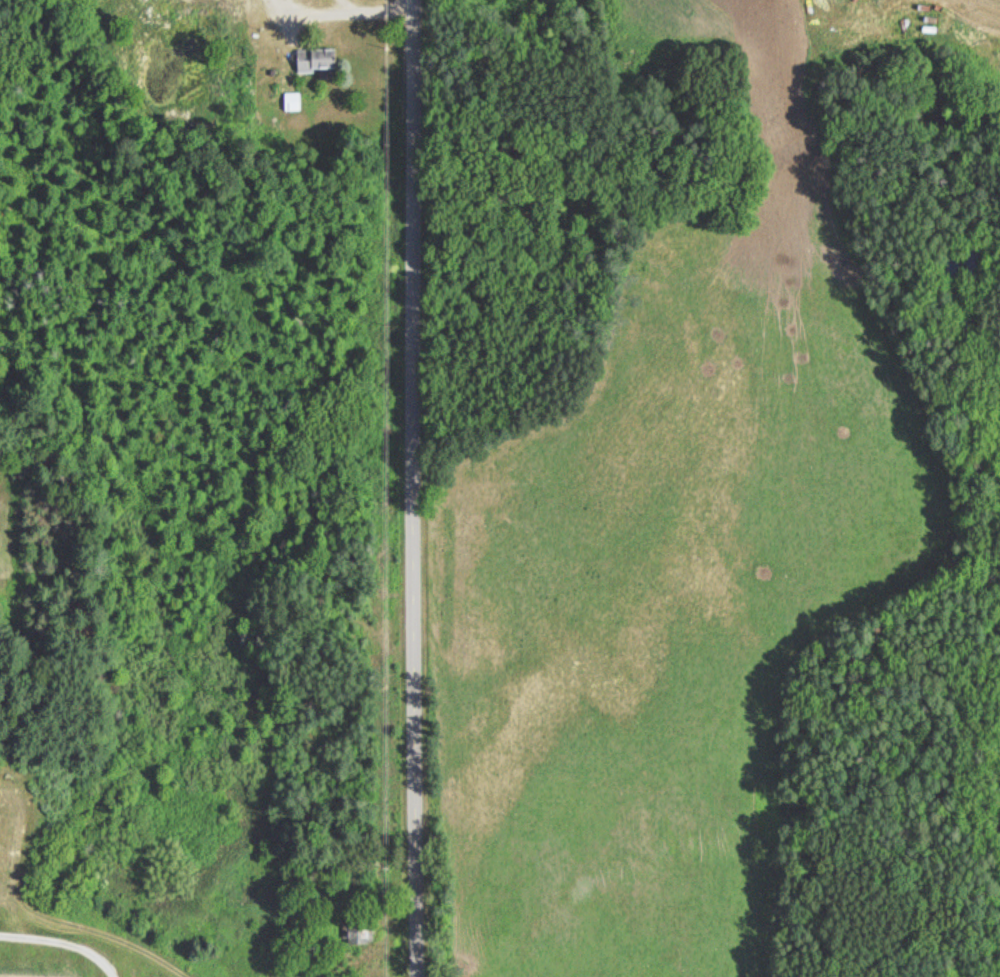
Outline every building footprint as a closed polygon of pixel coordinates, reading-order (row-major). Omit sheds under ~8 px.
[(342,50),(297,49),(297,70),(341,70),(342,50)]
